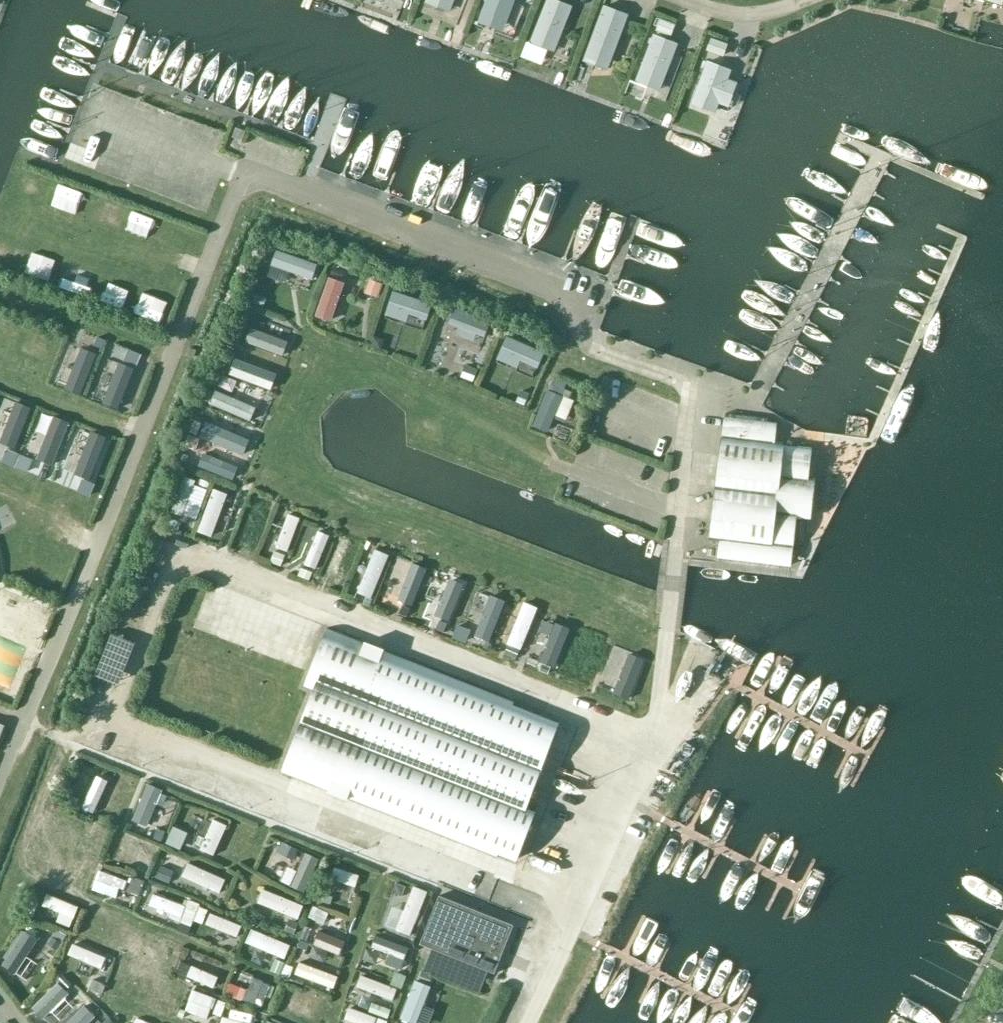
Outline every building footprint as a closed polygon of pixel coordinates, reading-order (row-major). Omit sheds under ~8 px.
[(426,2),(448,10),(449,9),(453,0),(427,0),(426,2)] [(479,21),(500,29),(502,28),(513,0),(487,0),(479,21)] [(556,0),(547,0),(531,42),(552,50),(554,49),(571,6),(556,0)] [(604,6),(603,9),(583,62),(606,70),(627,15),(604,6)] [(675,25),(660,19),(656,30),(671,36),(675,25)] [(676,44),(654,35),(636,81),(657,90),(659,89),(676,44)] [(726,44),(710,38),(706,50),(722,55),(726,44)] [(707,61),(692,103),(713,111),(715,110),(730,70),(707,61)] [(774,425),(724,419),(712,512),(722,513),(717,556),(788,565),(794,518),(801,519),(806,477),(799,476),(802,448),(783,446),(783,441),(772,440),(774,425)] [(383,650),(325,628),(302,685),(312,690),(280,771),(347,798),(497,857),(500,851),(518,858),(536,812),(527,808),(546,761),(536,757),(550,723),(513,708),(515,702),(383,650)] [(513,925),(439,896),(420,943),(494,973),(513,925)]
